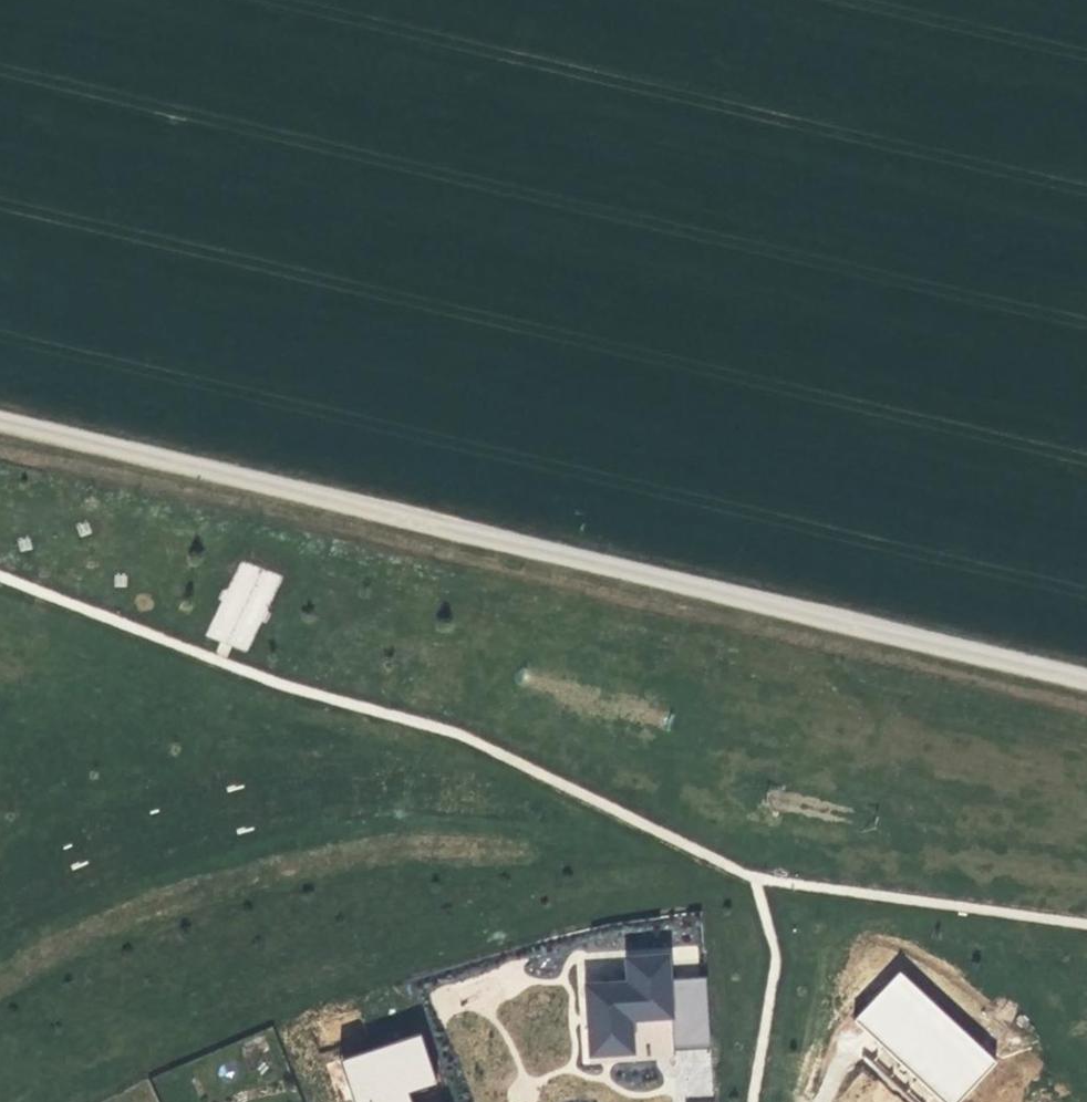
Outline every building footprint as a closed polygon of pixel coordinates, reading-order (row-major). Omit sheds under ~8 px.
[(269,607),(280,575),(237,560),(209,637),(246,650),(262,604),(269,607)] [(627,981),(585,984),(589,1056),(633,1053),(631,1020),(670,1017),(672,1050),(710,1048),(706,976),(669,979),(668,955),(625,957),(627,981)] [(997,1060),(899,970),(854,1019),(944,1101),(958,1101),(997,1060)] [(437,1084),(422,1035),(343,1058),(356,1101),(412,1101),(409,1093),(437,1084)]
